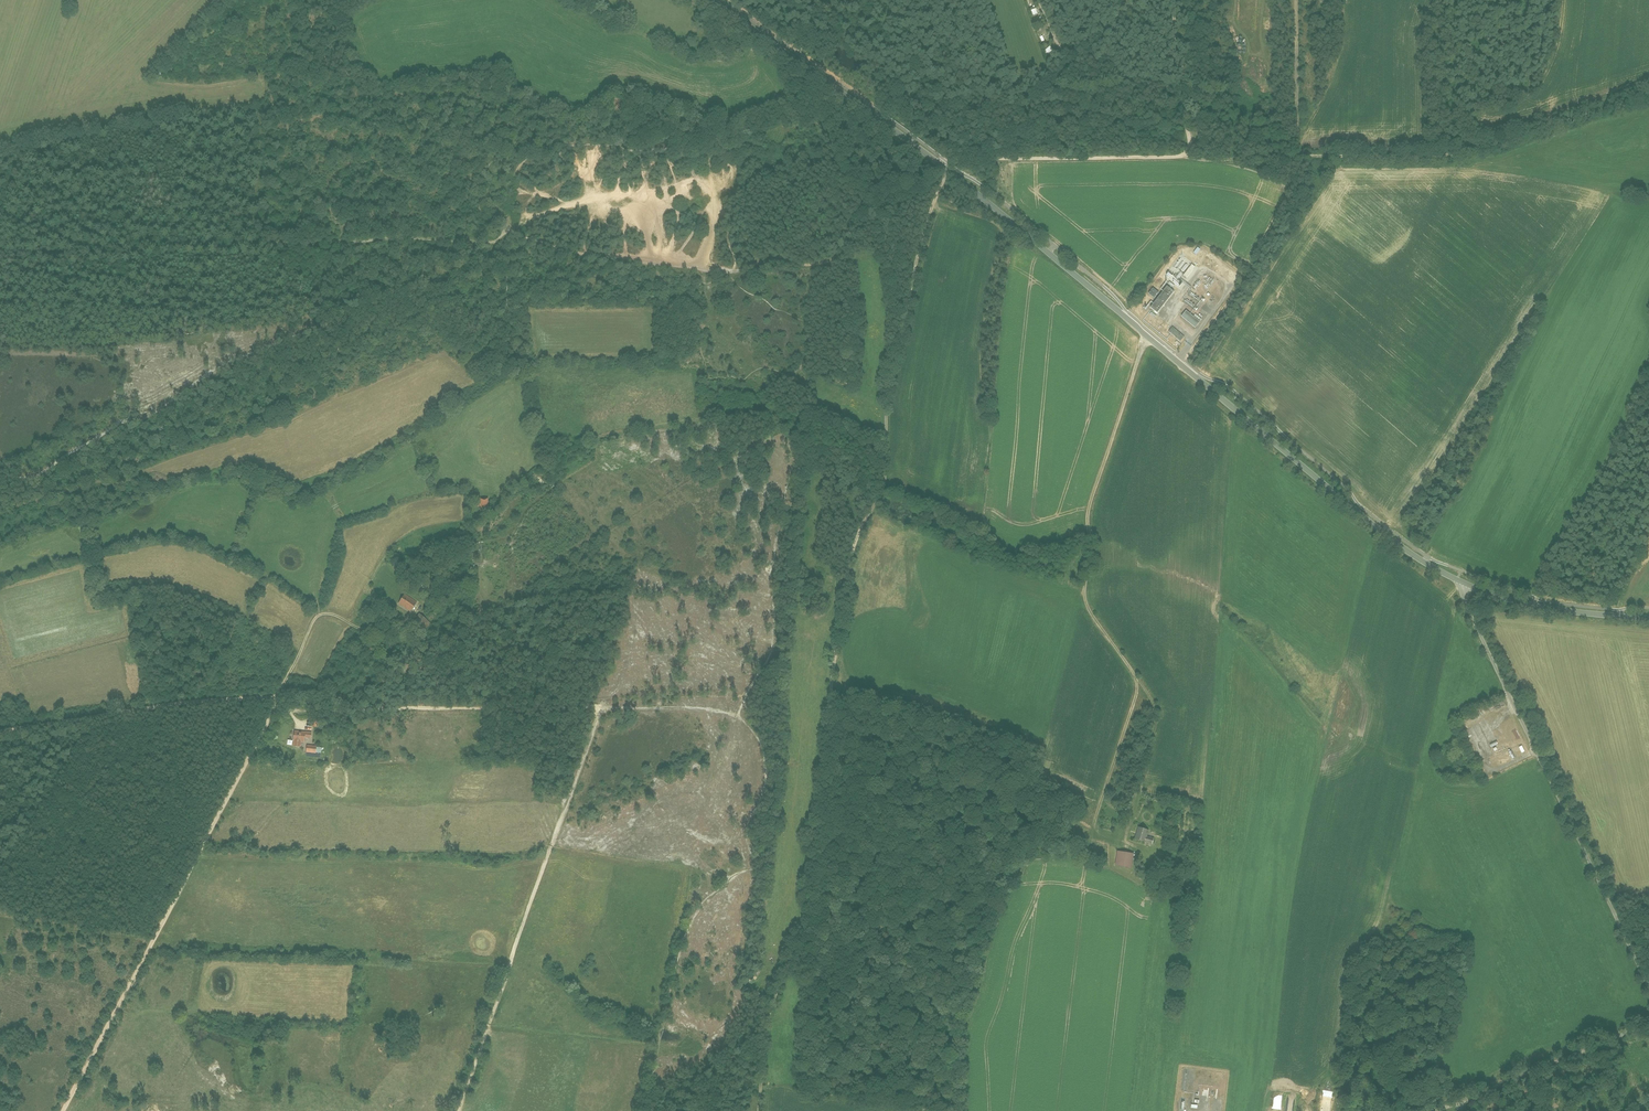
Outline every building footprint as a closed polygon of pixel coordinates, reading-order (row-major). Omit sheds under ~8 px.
[(1150,308),(1159,314),(1176,290),(1167,284),(1161,292),(1155,288),(1151,294),(1157,298),(1150,308)] [(1186,310),(1181,316),(1194,328),(1199,322),(1186,310)] [(1173,325),(1167,333),(1181,345),(1187,337),(1173,325)] [(480,509),(488,509),(488,499),(480,499),(480,501),(477,501),(477,507),(480,507),(480,509)] [(410,611),(416,602),(404,594),(398,603),(410,611)] [(428,628),(432,624),(419,613),(412,622),(425,634),(429,629),(428,628)] [(311,738),(311,732),(306,732),(305,732),(295,731),(294,740),(305,741),(305,737),(311,738)] [(307,746),(307,752),(307,755),(316,756),(317,746),(307,746)] [(1138,828),(1135,840),(1145,843),(1145,842),(1159,845),(1160,838),(1147,835),(1148,830),(1138,828)] [(1130,870),(1132,856),(1116,854),(1114,868),(1130,870)]
